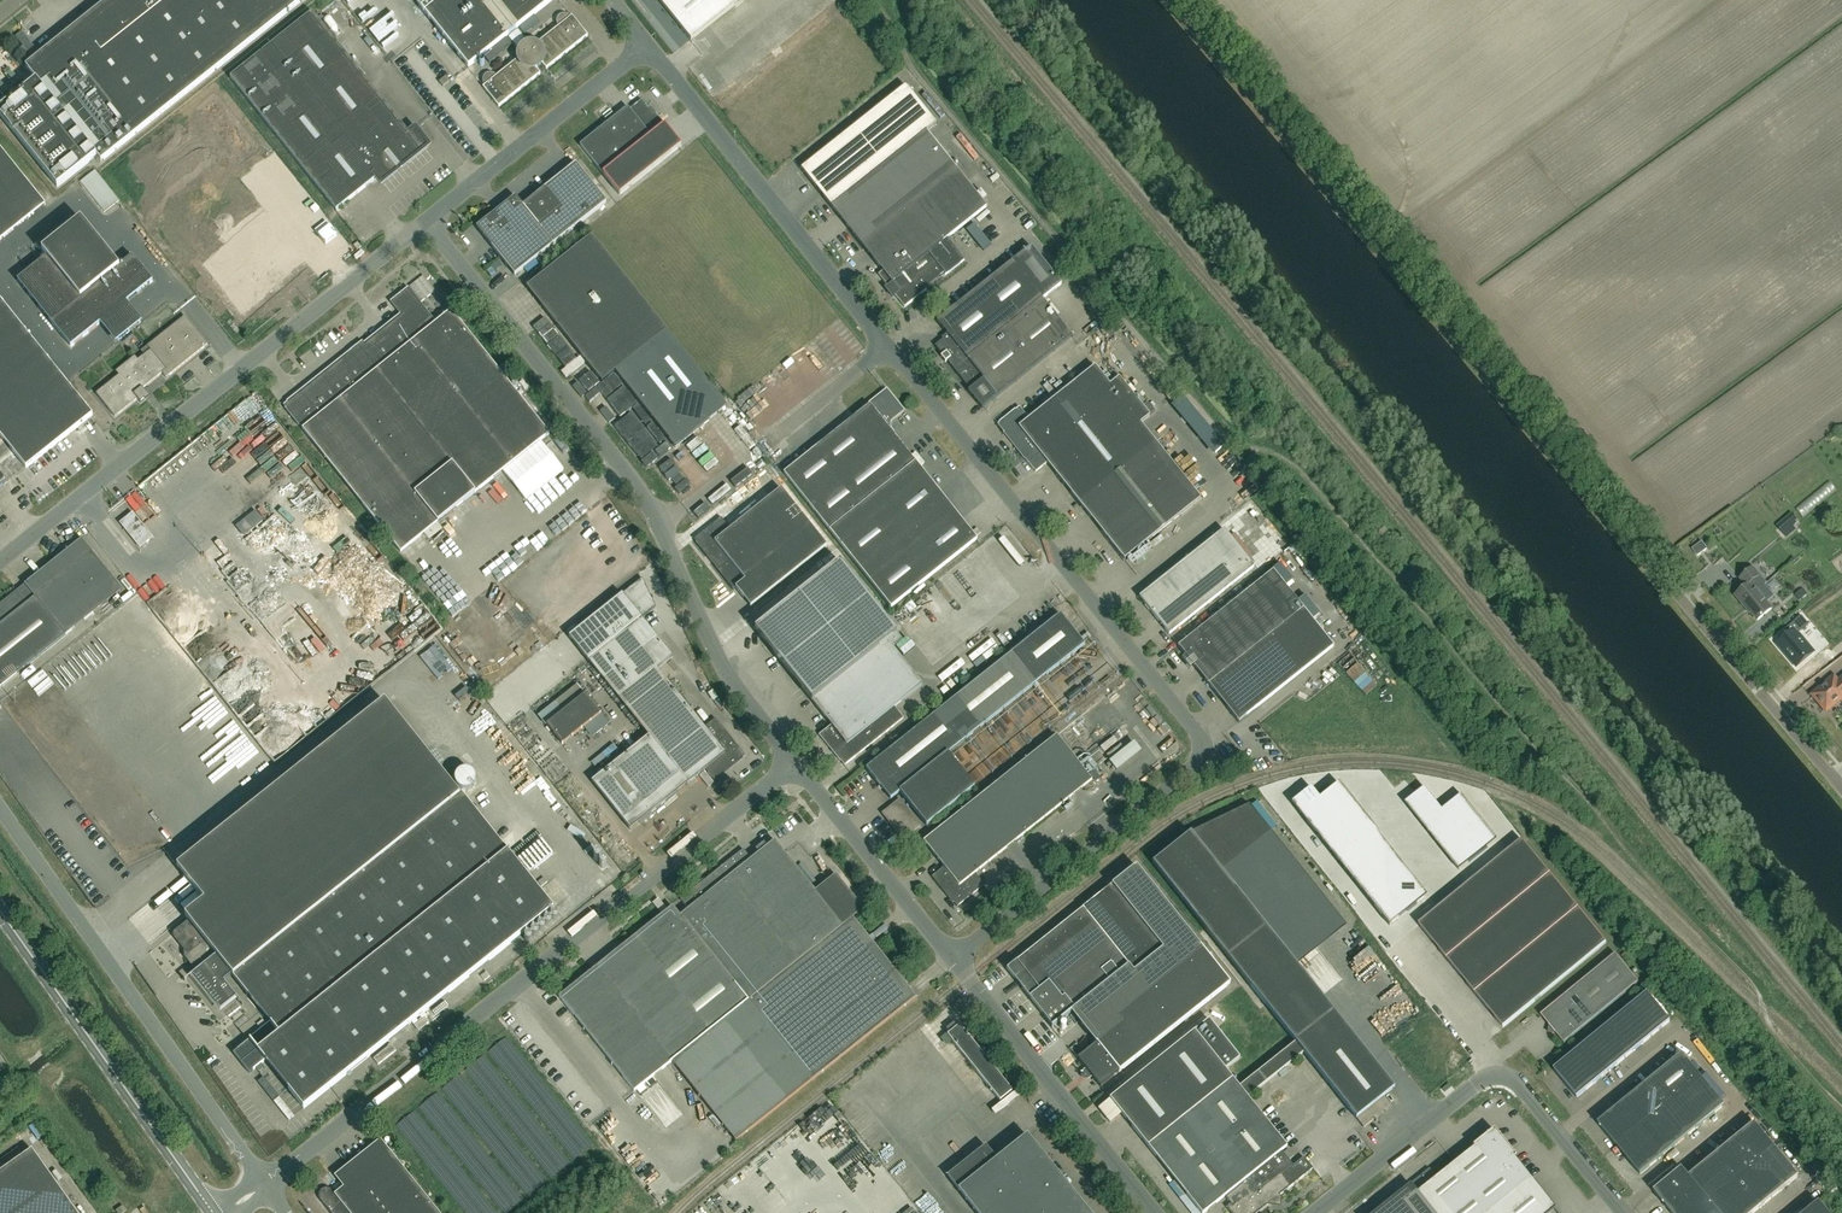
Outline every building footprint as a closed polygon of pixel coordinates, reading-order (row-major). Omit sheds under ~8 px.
[(26,66),(37,80),(0,110),(0,115),(57,187),(97,155),(101,161),(303,0),(108,0),(26,66)] [(553,0),(414,0),(469,67),(484,55),(490,63),(512,45),(506,38),(553,0)] [(741,0),(662,0),(660,1),(691,40),(741,0)] [(230,77),(336,210),(377,178),(381,184),(429,146),(415,129),(409,134),(312,12),(230,77)] [(743,37),(770,17),(766,12),(739,33),(743,37)] [(485,86),(483,86),(483,87),(499,107),(540,73),(535,67),(538,66),(540,64),(541,62),(546,69),(588,35),(572,16),(570,17),(569,15),(567,14),(565,14),(563,14),(561,15),(559,16),(558,18),(557,20),(557,22),(557,25),(559,26),(536,44),(533,44),(530,43),(527,44),(525,45),(522,47),(521,49),(520,52),(519,55),(519,58),(497,76),(495,74),(493,73),(491,73),(489,73),(487,74),(485,75),(484,77),(483,79),(483,82),(483,84),(485,86)] [(443,86),(450,81),(446,76),(439,82),(443,86)] [(987,207),(926,130),(936,122),(906,85),(801,169),(883,271),(878,275),(887,285),(885,287),(893,297),(895,295),(904,307),(926,290),(926,289),(925,290),(924,289),(945,273),(946,273),(945,274),(945,275),(964,260),(947,238),(987,207)] [(628,106),(616,116),(580,145),(603,174),(651,136),(650,135),(664,124),(656,113),(653,116),(649,111),(650,110),(642,100),(630,109),(628,106)] [(488,218),(477,227),(515,275),(554,244),(606,202),(576,163),(523,205),(516,196),(491,216),(488,215),(488,218)] [(81,219),(42,250),(47,257),(18,280),(71,347),(153,281),(133,256),(120,267),(81,219)] [(676,447),(710,420),(727,406),(667,330),(592,235),(527,287),(602,381),(615,371),(676,447)] [(983,408),(998,396),(1073,336),(1044,299),(1063,284),(1032,246),(938,321),(948,333),(942,338),(943,339),(936,346),(944,356),(945,355),(948,359),(947,360),(971,389),(969,391),(983,408)] [(422,302),(435,291),(424,276),(410,286),(422,302)] [(350,352),(284,405),(401,552),(549,434),(451,311),(427,330),(423,324),(432,317),(408,287),(390,302),(401,315),(365,344),(367,347),(354,357),(350,352)] [(137,399),(140,403),(149,396),(143,388),(162,373),(167,378),(208,345),(185,316),(148,346),(151,350),(138,359),(135,356),(115,371),(118,375),(96,393),(115,417),(137,399)] [(1111,329),(1099,337),(1103,344),(1116,337),(1111,329)] [(736,379),(738,363),(727,361),(724,377),(736,379)] [(1124,560),(1201,498),(1141,423),(1150,416),(1119,378),(1110,385),(1095,366),(1029,419),(1020,407),(997,424),(1010,441),(1012,440),(1017,446),(1016,447),(1035,472),(1047,463),(1124,560)] [(886,391),(855,417),(784,473),(891,608),(977,539),(885,424),(902,410),(886,391)] [(754,438),(767,429),(759,417),(746,425),(754,438)] [(750,607),(827,546),(781,488),(730,529),(721,517),(694,539),(707,555),(708,554),(713,560),(712,562),(734,589),(735,588),(750,607)] [(1799,521),(1792,513),(1778,526),(1784,533),(1799,521)] [(125,520),(125,528),(140,548),(152,538),(133,514),(125,520)] [(1169,635),(1254,567),(1224,529),(1139,597),(1169,635)] [(66,635),(51,616),(108,571),(82,539),(0,604),(0,688),(66,635)] [(819,735),(826,743),(827,742),(833,749),(832,750),(844,766),(904,718),(894,707),(922,685),(893,648),(902,641),(840,562),(755,629),(831,725),(819,735)] [(1754,567),(1741,578),(1747,586),(1736,595),(1745,606),(1746,605),(1758,620),(1772,609),(1767,602),(1774,596),(1765,585),(1767,583),(1754,567)] [(1178,646),(1209,684),(1239,722),(1334,646),(1304,609),(1273,570),(1178,646)] [(642,578),(569,637),(587,659),(588,661),(641,618),(655,607),(642,578)] [(926,825),(966,794),(974,787),(952,759),(971,744),(966,738),(1084,645),(1060,614),(866,768),(890,799),(900,791),(926,825)] [(1790,634),(1778,644),(1797,667),(1813,653),(1798,634),(1809,625),(1802,616),(1786,629),(1790,634)] [(641,618),(588,661),(648,737),(631,751),(612,766),(592,782),(621,818),(622,820),(630,830),(687,784),(697,776),(705,769),(714,781),(723,774),(722,772),(728,767),(729,768),(743,757),(745,756),(715,718),(704,728),(657,669),(672,657),(641,618)] [(397,651),(397,642),(386,642),(386,651),(397,651)] [(1841,699),(1841,677),(1839,680),(1835,675),(1827,681),(1829,683),(1815,694),(1827,709),(1834,703),(1835,705),(1841,699)] [(562,744),(586,726),(594,736),(609,724),(578,685),(557,701),(564,711),(547,724),(562,744)] [(304,1108),(330,1087),(553,909),(462,794),(460,795),(385,701),(177,867),(204,901),(185,916),(189,920),(173,933),(173,937),(187,954),(187,956),(198,970),(193,975),(221,1010),(237,997),(225,981),(232,975),(233,977),(234,977),(272,1024),(263,1031),(268,1037),(258,1045),(254,1040),(252,1042),(251,1041),(250,1041),(234,1054),(250,1073),(266,1060),(304,1108)] [(1092,780),(1056,735),(923,841),(944,867),(932,876),(939,884),(940,884),(945,890),(944,891),(957,907),(984,885),(975,873),(1092,780)] [(998,753),(987,759),(992,770),(1004,764),(998,753)] [(875,761),(872,756),(867,760),(870,764),(875,761)] [(1327,807),(1334,817),(1353,801),(1338,782),(1319,798),(1327,807)] [(1300,813),(1319,798),(1311,787),(1291,802),(1300,813)] [(1425,788),(1406,804),(1414,814),(1433,798),(1425,788)] [(1462,795),(1443,811),(1448,817),(1456,826),(1475,811),(1462,795)] [(1319,798),(1300,813),(1307,823),(1327,807),(1319,798)] [(1433,798),(1414,814),(1421,823),(1441,808),(1433,798)] [(883,813),(891,823),(903,839),(920,825),(900,800),(883,813)] [(1361,811),(1353,801),(1334,817),(1342,826),(1361,811)] [(1227,1207),(1232,1212),(1257,1212),(1271,1202),(1270,1201),(1270,1198),(1279,1199),(1280,1199),(1278,1196),(1289,1187),(1313,1168),(1304,1157),(1293,1166),(1288,1159),(1282,1151),(1287,1147),(1248,1098),(1304,1053),(1356,1118),(1364,1127),(1391,1106),(1384,1096),(1394,1088),(1304,974),(1289,955),(1236,890),(1221,871),(1271,831),(1250,804),(1191,833),(1153,863),(1198,920),(1250,985),(1295,1042),(1239,1087),(1224,1068),(1239,1057),(1209,1019),(1110,1098),(1148,1146),(1202,1212),(1204,1212),(1225,1196),(1231,1204),(1227,1207)] [(1307,823),(1315,832),(1334,817),(1327,807),(1307,823)] [(1421,823),(1429,833),(1448,817),(1443,811),(1441,808),(1421,823)] [(1342,826),(1349,835),(1368,820),(1361,811),(1342,826)] [(1482,821),(1475,811),(1456,826),(1463,836),(1482,821)] [(1342,826),(1334,817),(1315,832),(1322,842),(1342,826)] [(1456,826),(1448,817),(1429,833),(1436,842),(1456,826)] [(1368,820),(1349,835),(1357,845),(1376,830),(1368,820)] [(1482,821),(1463,836),(1471,845),(1490,830),(1482,821)] [(1342,826),(1322,842),(1330,851),(1349,835),(1342,826)] [(1436,842),(1444,851),(1463,836),(1456,826),(1436,842)] [(1383,839),(1376,830),(1357,845),(1364,854),(1383,839)] [(1490,830),(1471,845),(1479,855),(1498,840),(1490,830)] [(1330,851),(1337,860),(1357,845),(1349,835),(1330,851)] [(1459,871),(1479,855),(1471,845),(1463,836),(1444,851),(1459,871)] [(1383,839),(1364,854),(1372,864),(1391,849),(1383,839)] [(559,997),(635,1091),(673,1061),(736,1141),(916,997),(853,917),(864,909),(836,874),(815,891),(775,840),(751,859),(743,849),(681,899),(688,909),(681,915),(673,906),(620,948),(628,957),(600,979),(593,970),(559,997)] [(1419,925),(1504,1028),(1607,943),(1523,840),(1419,925)] [(1364,854),(1357,845),(1337,860),(1345,870),(1364,854)] [(1379,873),(1398,858),(1391,849),(1372,864),(1379,873)] [(1364,854),(1345,870),(1352,879),(1372,864),(1364,854)] [(1398,858),(1379,873),(1387,883),(1394,892),(1413,877),(1398,858)] [(1360,889),(1379,873),(1372,864),(1352,879),(1360,889)] [(1367,898),(1387,883),(1379,873),(1360,889),(1367,898)] [(1394,892),(1409,910),(1428,895),(1413,877),(1394,892)] [(1387,883),(1367,898),(1375,908),(1394,892),(1387,883)] [(1112,885),(1083,908),(1006,969),(1060,1037),(1080,1021),(1072,1011),(1128,966),(1134,972),(1163,949),(1112,885)] [(559,898),(565,905),(575,898),(570,890),(559,898)] [(1394,892),(1375,908),(1389,926),(1409,910),(1394,892)] [(1038,896),(1025,906),(1029,912),(1042,901),(1038,896)] [(1345,899),(1332,908),(1338,916),(1350,908),(1345,899)] [(1091,1075),(1092,1077),(1100,1087),(1230,984),(1202,949),(1116,1017),(1121,1024),(1077,1058),(1087,1070),(1086,1070),(1087,1071),(1084,1072),(1088,1077),(1090,1075),(1091,1075)] [(1564,1043),(1639,982),(1616,954),(1541,1015),(1550,1026),(1549,1033),(1556,1033),(1564,1043)] [(1638,1001),(1661,1029),(1671,1021),(1648,993),(1638,1001)] [(1629,1008),(1652,1037),(1661,1029),(1638,1001),(1629,1008)] [(1615,1020),(1638,1048),(1652,1037),(1629,1008),(1615,1020)] [(263,1020),(257,1024),(261,1029),(267,1024),(263,1020)] [(1603,1030),(1626,1058),(1638,1048),(1615,1020),(1603,1030)] [(947,1034),(953,1042),(1000,1100),(1012,1091),(960,1025),(957,1027),(954,1023),(947,1029),(950,1032),(947,1034)] [(1603,1030),(1578,1050),(1601,1078),(1626,1058),(1603,1030)] [(396,1051),(391,1045),(373,1059),(378,1065),(396,1051)] [(1601,1078),(1578,1050),(1554,1070),(1577,1098),(1601,1078)] [(1682,1055),(1671,1064),(1690,1087),(1701,1077),(1682,1055)] [(1690,1087),(1671,1064),(1657,1075),(1676,1098),(1690,1087)] [(1676,1098),(1657,1075),(1645,1085),(1664,1108),(1676,1098)] [(1701,1077),(1690,1087),(1676,1098),(1699,1127),(1725,1106),(1701,1077)] [(1654,1116),(1664,1108),(1645,1085),(1636,1093),(1654,1116)] [(1645,1123),(1652,1118),(1654,1116),(1636,1093),(1626,1100),(1645,1123)] [(1664,1108),(1687,1136),(1699,1127),(1676,1098),(1664,1108)] [(1645,1123),(1626,1100),(1617,1108),(1636,1131),(1639,1128),(1645,1123)] [(1636,1131),(1617,1108),(1598,1124),(1617,1146),(1636,1131)] [(1652,1118),(1675,1146),(1687,1136),(1664,1108),(1654,1116),(1652,1118)] [(1652,1118),(1645,1123),(1639,1128),(1663,1156),(1675,1146),(1652,1118)] [(1758,1162),(1762,1159),(1775,1148),(1755,1123),(1738,1138),(1758,1162)] [(1639,1128),(1636,1131),(1617,1146),(1640,1175),(1663,1156),(1639,1128)] [(1554,1208),(1514,1157),(1515,1156),(1493,1129),(1472,1146),(1474,1147),(1417,1192),(1410,1183),(1373,1212),(1549,1212),(1554,1208)] [(1027,1135),(997,1159),(986,1146),(948,1176),(959,1189),(958,1190),(977,1212),(1089,1212),(1027,1135)] [(1747,1171),(1749,1170),(1758,1162),(1738,1138),(1727,1146),(1747,1171)] [(886,1139),(875,1148),(894,1170),(905,1161),(886,1139)] [(1747,1171),(1727,1146),(1717,1155),(1737,1179),(1739,1178),(1747,1171)] [(1762,1159),(1785,1188),(1799,1177),(1775,1148),(1762,1159)] [(1288,1149),(1284,1153),(1291,1162),(1295,1158),(1288,1149)] [(32,1150),(0,1172),(0,1212),(77,1212),(32,1150)] [(331,1212),(439,1212),(389,1150),(335,1193),(333,1190),(330,1188),(326,1188),(322,1189),(320,1192),(319,1196),(321,1200),(331,1212)] [(1737,1179),(1717,1155),(1703,1166),(1723,1191),(1729,1186),(1737,1179)] [(1749,1170),(1772,1198),(1785,1188),(1762,1159),(1758,1162),(1749,1170)] [(1710,1202),(1723,1191),(1703,1166),(1689,1177),(1692,1180),(1701,1192),(1710,1202)] [(1654,1192),(1664,1203),(1692,1180),(1689,1177),(1682,1168),(1654,1192)] [(1747,1171),(1739,1178),(1762,1207),(1772,1198),(1749,1170),(1747,1171)] [(1750,1212),(1754,1212),(1762,1207),(1739,1178),(1737,1179),(1729,1186),(1750,1212)] [(1664,1203),(1672,1212),(1676,1212),(1701,1192),(1692,1180),(1664,1203)] [(1711,1204),(1719,1212),(1750,1212),(1729,1186),(1723,1191),(1710,1202),(1711,1204)] [(1676,1212),(1699,1212),(1711,1204),(1710,1202),(1701,1192),(1676,1212)] [(1819,1202),(1806,1212),(1828,1212),(1819,1202)] [(1699,1212),(1719,1212),(1711,1204),(1699,1212)]
